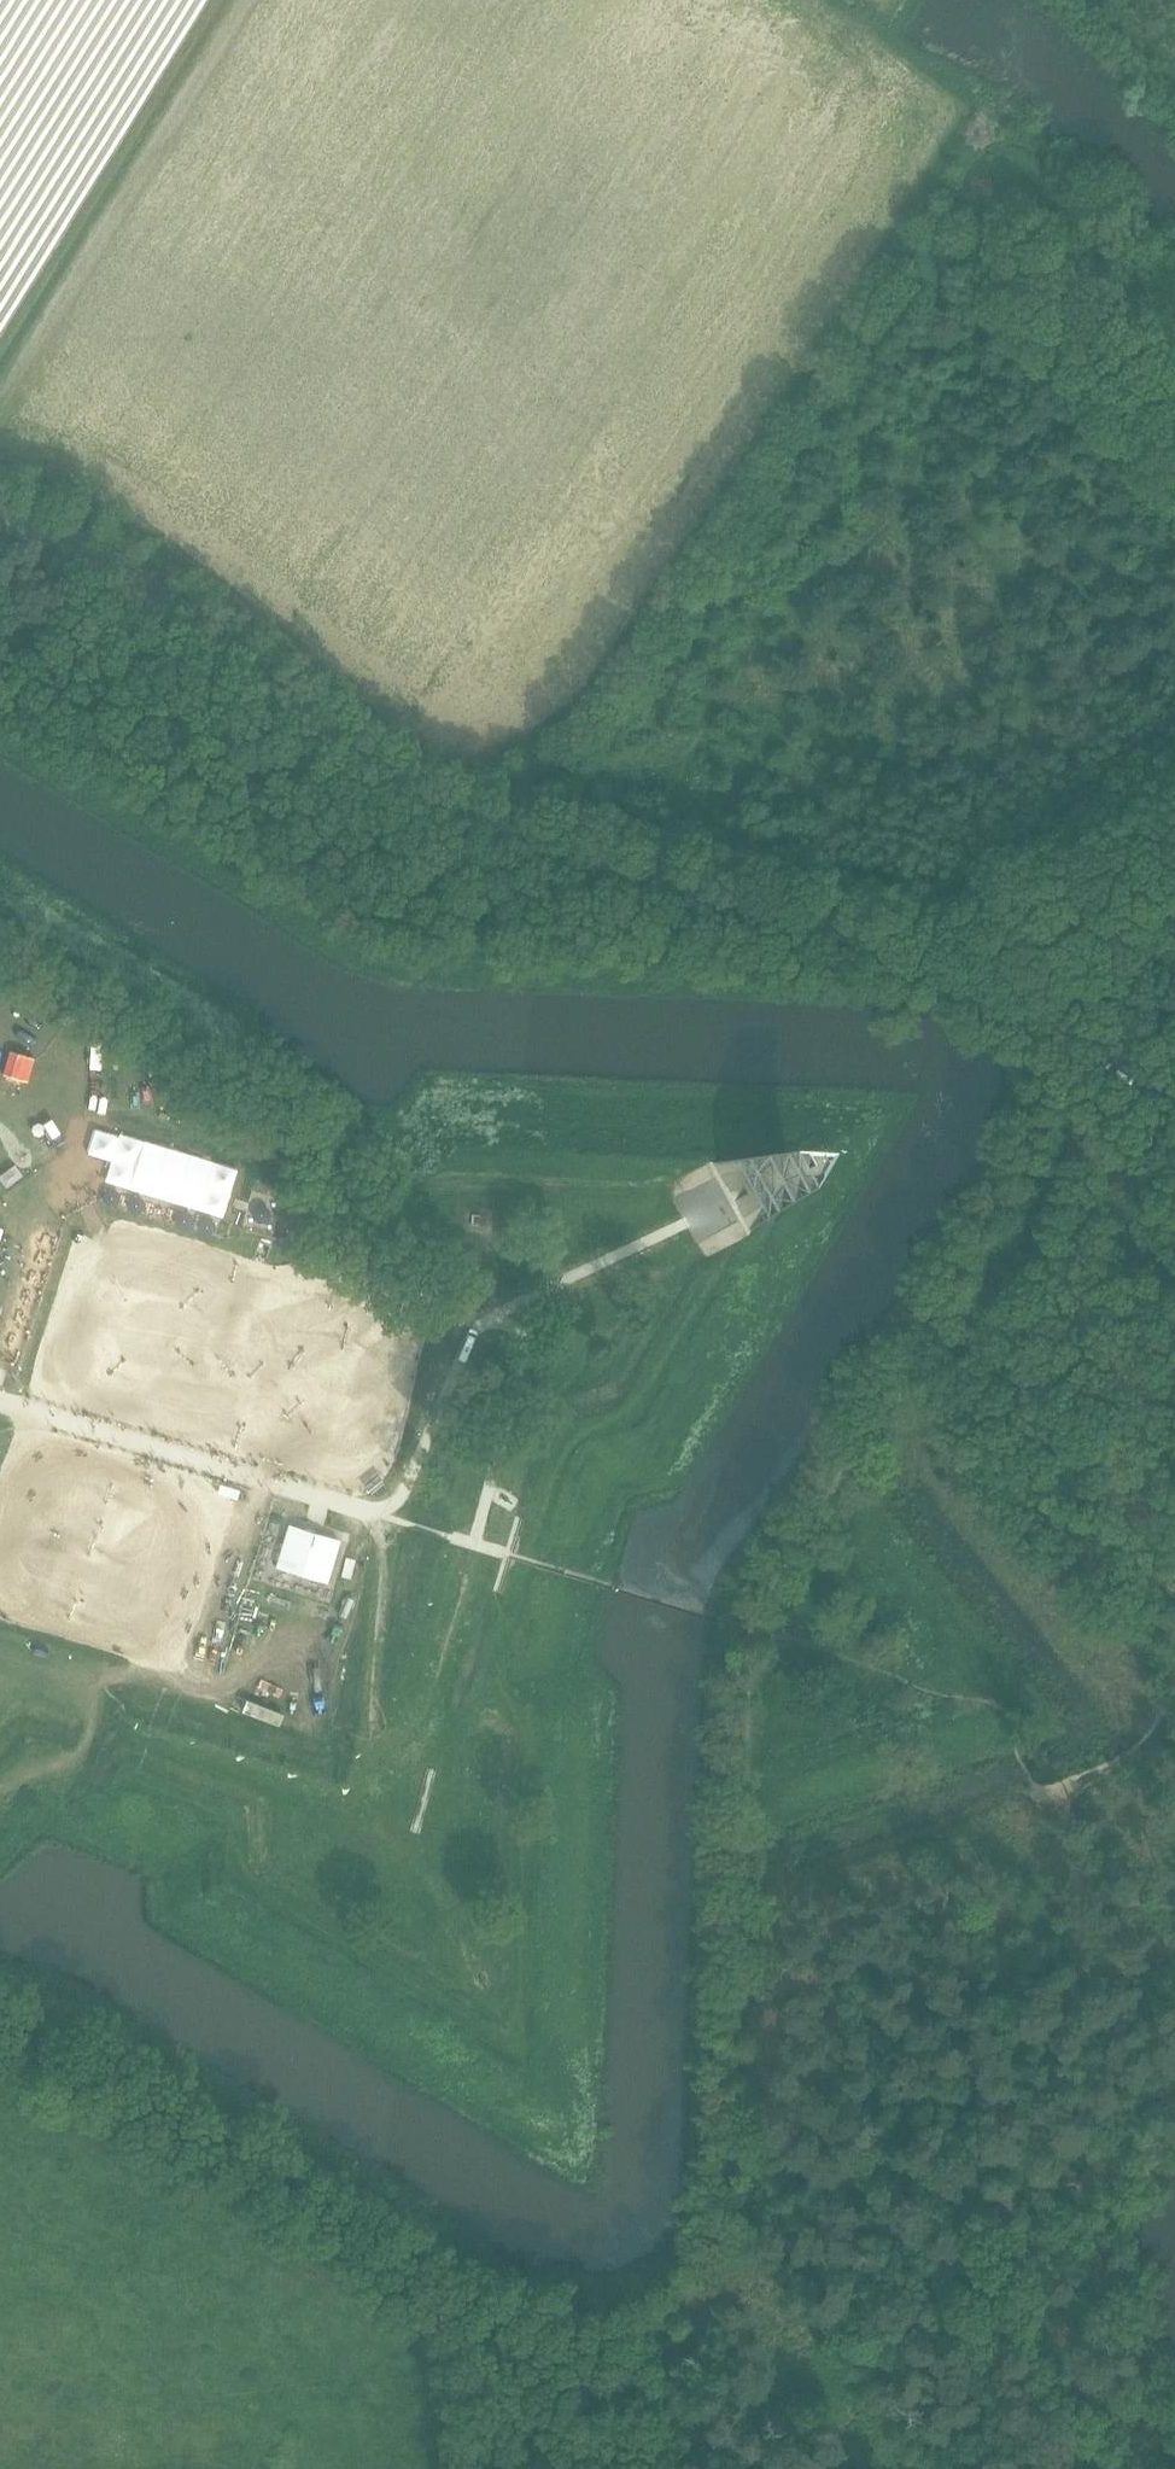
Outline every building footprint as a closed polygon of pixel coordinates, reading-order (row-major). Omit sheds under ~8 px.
[(735,1201),(752,1232),(775,1193),(777,1196),(797,1162),(757,1160),(759,1164),(714,1162),(730,1193),(746,1185),(750,1192),(735,1201)] [(259,1199),(247,1239),(261,1243),(272,1203),(259,1199)] [(289,1524),(276,1567),(328,1583),(341,1540),(289,1524)]
